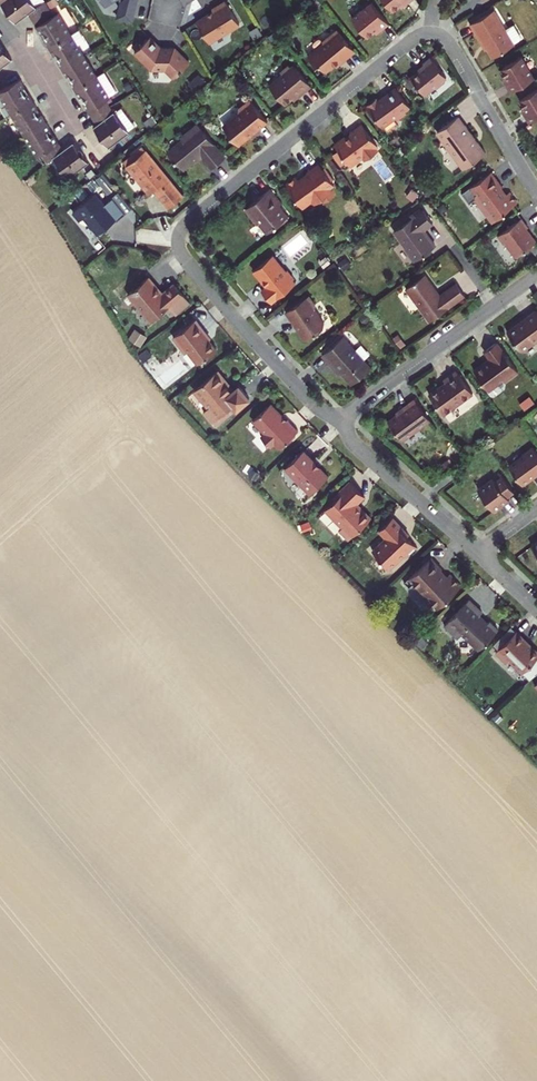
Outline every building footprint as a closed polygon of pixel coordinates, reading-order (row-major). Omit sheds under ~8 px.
[(10,14),(16,21),(29,12),(33,19),(50,9),(45,1),(36,7),(31,0),(3,0),(1,1),(7,9),(9,8),(12,12),(10,14)] [(121,0),(117,17),(132,21),(136,2),(137,0),(121,0)] [(409,0),(384,0),(392,10),(403,1),(405,4),(409,0)] [(225,1),(212,9),(213,11),(196,21),(209,42),(239,24),(225,1)] [(379,30),(388,23),(371,2),(351,17),(366,36),(377,27),(379,30)] [(54,14),(50,9),(33,19),(42,33),(44,32),(47,37),(45,39),(49,46),(71,33),(58,12),(54,14)] [(476,30),(492,57),(514,44),(513,43),(519,39),(521,36),(513,23),(505,29),(493,9),(470,23),(474,31),(476,30)] [(66,14),(61,17),(71,33),(78,29),(70,15),(66,14)] [(78,29),(71,33),(78,44),(85,40),(78,29)] [(322,41),(323,42),(307,55),(315,64),(318,63),(325,71),(339,60),(340,62),(354,50),(337,29),(322,41)] [(78,44),(71,33),(49,46),(54,54),(57,53),(60,58),(58,60),(62,68),(84,54),(78,44)] [(134,51),(151,68),(167,68),(167,70),(174,77),(189,62),(174,47),(160,46),(150,36),(134,51)] [(5,51),(4,52),(0,48),(0,68),(11,59),(5,51)] [(97,75),(84,54),(62,68),(67,75),(69,74),(73,79),(70,81),(75,89),(97,75)] [(419,69),(410,76),(424,94),(434,86),(435,87),(443,80),(442,78),(445,76),(429,56),(422,62),(423,63),(424,65),(419,69)] [(505,82),(510,91),(534,77),(521,56),(500,68),(507,80),(505,82)] [(298,95),(310,85),(293,64),(290,66),(288,64),(280,71),(281,73),(268,84),(284,103),(296,93),(298,95)] [(104,71),(97,75),(110,96),(117,91),(104,71)] [(110,96),(97,75),(75,89),(80,97),(82,95),(86,101),(84,102),(92,116),(111,105),(107,99),(110,97),(110,96)] [(28,92),(25,93),(22,88),(25,87),(19,79),(0,91),(0,95),(11,113),(33,100),(28,92)] [(376,97),(366,105),(380,125),(383,125),(395,116),(398,117),(405,112),(404,110),(409,106),(395,87),(378,100),(376,97)] [(529,122),(536,118),(536,88),(519,99),(526,111),(523,113),(529,122)] [(238,144),(267,121),(249,99),(238,108),(237,112),(224,123),(224,127),(238,144)] [(33,100),(11,113),(24,134),(46,121),(41,113),(39,115),(35,109),(38,108),(33,100)] [(115,112),(111,105),(92,116),(97,124),(94,126),(100,134),(102,133),(105,137),(103,139),(109,146),(129,131),(128,130),(135,126),(122,107),(115,112)] [(465,124),(458,115),(456,116),(463,125),(465,124)] [(463,125),(456,116),(436,131),(443,140),(442,141),(450,152),(452,151),(464,167),(485,152),(465,124),(463,125)] [(24,134),(37,156),(41,153),(59,142),(54,135),(52,136),(48,131),(51,129),(46,121),(24,134)] [(211,168),(224,156),(197,123),(179,137),(181,139),(166,151),(175,162),(176,161),(182,169),(200,154),(211,168)] [(377,145),(361,123),(349,131),(350,133),(345,137),(344,136),(334,144),(338,149),(332,154),(340,165),(346,161),(349,165),(362,156),(365,159),(377,150),(374,147),(377,145)] [(443,140),(436,131),(435,132),(442,141),(443,140)] [(63,149),(59,142),(41,153),(46,161),(53,156),(67,176),(88,161),(82,154),(81,155),(77,151),(79,149),(73,142),(63,149)] [(182,195),(144,149),(141,145),(132,153),(135,157),(126,165),(148,193),(153,188),(168,206),(182,195)] [(464,167),(452,151),(450,152),(462,169),(464,167)] [(132,153),(122,161),(126,165),(135,157),(132,153)] [(322,168),(318,163),(306,172),(307,173),(298,180),(295,177),(285,184),(302,207),(311,200),(314,203),(322,197),(323,199),(326,199),(332,195),(332,192),(329,187),(333,184),(331,180),(333,178),(324,166),(322,168)] [(490,171),(461,192),(468,202),(474,198),(492,222),(505,212),(504,211),(517,202),(509,191),(505,194),(500,187),(501,186),(490,171)] [(131,207),(118,192),(110,199),(101,188),(79,205),(85,214),(90,211),(104,228),(121,214),(122,215),(131,207)] [(278,206),(282,203),(269,188),(246,207),(251,212),(248,214),(256,224),(258,222),(267,232),(275,226),(278,226),(288,218),(278,206)] [(400,222),(402,224),(393,230),(405,246),(404,247),(414,260),(435,245),(426,234),(425,235),(422,230),(432,222),(422,209),(414,214),(413,212),(400,222)] [(526,224),(521,217),(497,235),(503,243),(504,242),(514,254),(517,255),(536,241),(526,228),(526,224)] [(261,290),(271,302),(295,282),(292,279),(293,278),(286,269),(285,270),(272,254),(252,270),(261,281),(262,280),(266,285),(261,290)] [(429,320),(464,294),(455,282),(439,294),(424,273),(405,287),(429,320)] [(155,284),(148,276),(128,293),(150,320),(168,305),(174,314),(189,301),(173,282),(161,292),(155,286),(155,284)] [(315,304),(308,294),(285,310),(304,339),(323,327),(324,322),(314,308),(315,304)] [(535,309),(523,318),(524,319),(519,323),(517,323),(506,330),(519,348),(524,349),(536,339),(536,311),(535,309)] [(206,332),(195,319),(172,336),(183,350),(186,350),(197,363),(216,349),(204,334),(206,332)] [(336,366),(341,372),(351,383),(370,367),(342,335),(321,354),(334,368),(336,366)] [(483,363),(473,370),(488,390),(503,379),(506,380),(518,371),(496,342),(484,350),(490,359),(484,363),(483,363)] [(472,393),(455,369),(443,379),(445,381),(428,394),(443,414),(472,393)] [(226,380),(217,370),(194,389),(208,406),(203,411),(215,426),(220,422),(217,419),(216,418),(232,404),(234,406),(236,409),(248,398),(238,385),(231,390),(224,382),(226,380)] [(430,419),(414,398),(406,404),(408,406),(387,420),(401,440),(430,419)] [(282,415),(270,403),(252,420),(264,432),(260,436),(269,446),(273,442),(279,447),(284,442),(286,444),(295,436),(293,434),(297,430),(287,419),(284,421),(280,416),(282,415)] [(234,406),(232,404),(216,418),(217,419),(220,422),(236,409),(234,406)] [(532,446),(522,453),(523,455),(508,465),(522,484),(536,473),(536,453),(532,446)] [(327,475),(303,449),(284,467),(309,493),(327,475)] [(453,479),(458,476),(453,469),(449,473),(453,479)] [(507,496),(513,491),(502,475),(495,480),(493,478),(477,489),(493,510),(508,499),(507,496)] [(339,529),(348,539),(370,517),(361,508),(355,503),(364,495),(350,481),(338,492),(340,494),(325,508),(342,526),(339,529)] [(403,529),(392,517),(378,530),(385,537),(371,550),(388,568),(405,552),(408,555),(416,547),(406,536),(401,530),(403,529)] [(408,577),(431,601),(456,580),(449,573),(446,576),(440,569),(441,568),(430,557),(408,577)] [(437,607),(460,585),(456,580),(431,601),(437,607)] [(478,649),(497,629),(489,620),(487,623),(479,614),(482,611),(468,599),(443,624),(457,637),(461,633),(462,633),(470,640),(469,640),(478,649)] [(498,648),(515,631),(511,627),(494,645),(498,648)] [(531,645),(529,647),(524,642),(526,641),(515,630),(515,631),(498,648),(495,651),(506,662),(508,659),(521,672),(523,670),(531,678),(536,672),(536,651),(531,645)]
